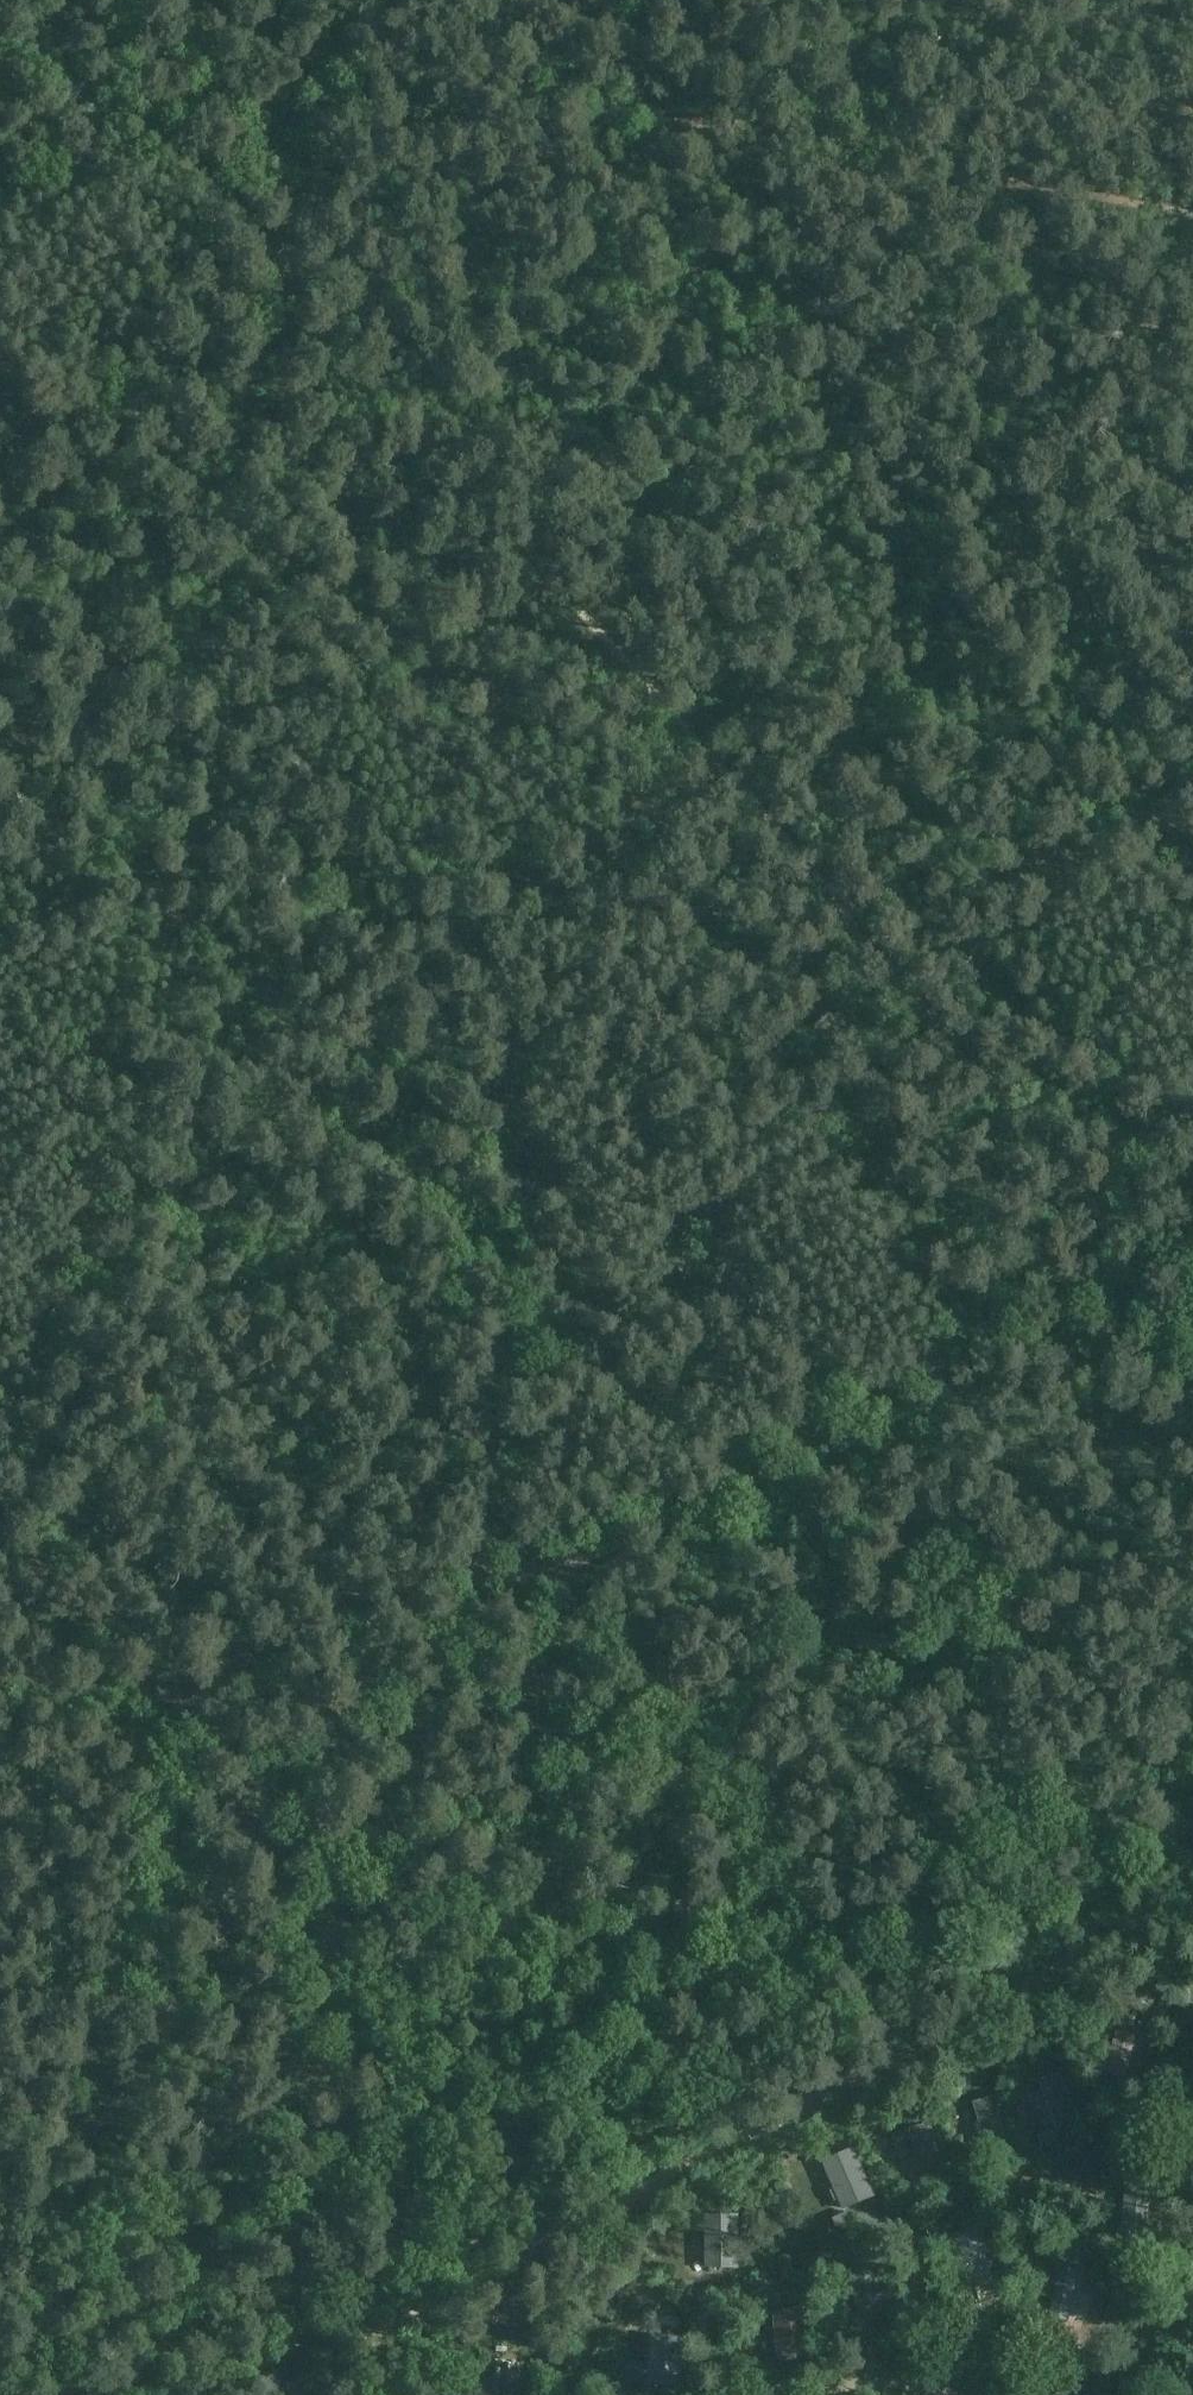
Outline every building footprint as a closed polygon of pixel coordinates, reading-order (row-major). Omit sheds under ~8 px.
[(1116,2030),(1105,2074),(1126,2080),(1139,2036),(1116,2030)] [(1039,2080),(1054,2128),(1076,2121),(1060,2073),(1039,2080)] [(973,2102),(982,2132),(978,2133),(981,2145),(985,2144),(988,2151),(1009,2145),(995,2096),(973,2102)] [(1053,2132),(1039,2136),(1042,2146),(1055,2142),(1053,2132)] [(857,2147),(824,2161),(845,2209),(876,2195),(857,2147)] [(986,2156),(971,2160),(974,2170),(989,2166),(986,2156)] [(909,2194),(925,2190),(922,2179),(906,2184),(909,2194)] [(1125,2186),(1122,2237),(1147,2239),(1150,2188),(1125,2186)] [(849,2212),(834,2218),(839,2228),(853,2222),(849,2212)] [(697,2228),(704,2228),(704,2266),(739,2266),(739,2213),(697,2214),(697,2228)] [(966,2230),(951,2235),(955,2247),(960,2246),(974,2288),(994,2281),(983,2246),(987,2244),(980,2225),(966,2230)] [(853,2265),(866,2264),(865,2254),(852,2254),(853,2265)] [(866,2264),(853,2265),(852,2265),(856,2308),(880,2307),(877,2263),(866,2264)] [(774,2330),(765,2330),(767,2356),(775,2355),(775,2360),(813,2359),(810,2306),(773,2308),(774,2330)] [(655,2321),(653,2334),(680,2337),(682,2324),(655,2321)] [(682,2337),(680,2337),(653,2334),(647,2384),(676,2387),(682,2337)] [(461,2394),(517,2394),(518,2365),(493,2364),(492,2376),(480,2386),(461,2385),(461,2394)] [(1054,2394),(1090,2394),(1076,2377),(1054,2394)]
